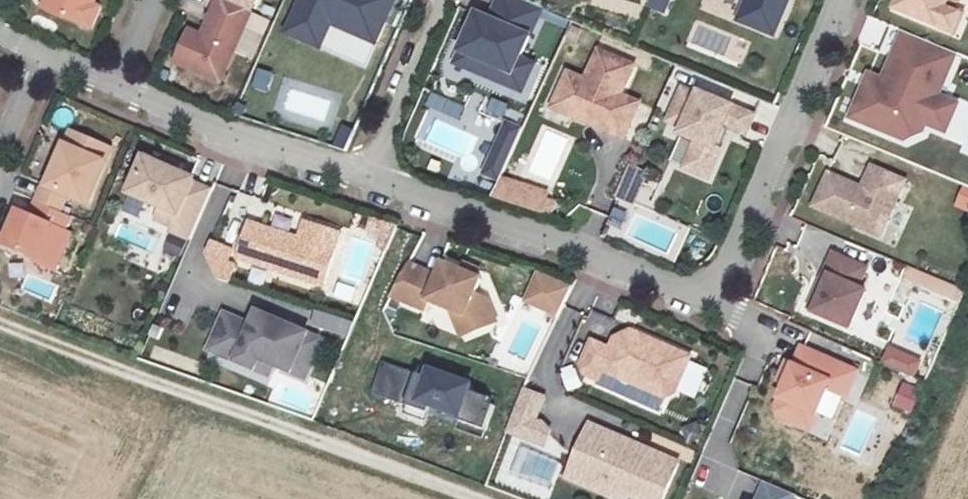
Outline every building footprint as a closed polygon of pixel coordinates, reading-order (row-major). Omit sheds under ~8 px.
[(37,5),(88,29),(102,0),(39,0),(37,5)] [(169,66),(219,89),(261,0),(200,0),(169,66)] [(282,30),(325,49),(334,26),(379,45),(399,0),(295,0),(282,30)] [(526,0),(497,0),(491,16),(477,10),(454,69),(528,98),(542,62),(531,57),(550,9),(526,0)] [(652,7),(668,14),(674,0),(655,0),(652,7)] [(739,21),(782,38),(797,0),(747,0),(739,21)] [(889,9),(956,40),(967,15),(967,0),(893,0),(889,9)] [(960,56),(903,34),(885,75),(867,73),(851,117),(897,141),(932,129),(949,134),(963,105),(943,94),(960,56)] [(638,63),(597,47),(584,78),(566,71),(551,109),(627,139),(642,101),(625,94),(638,63)] [(266,91),(271,73),(258,69),(252,87),(266,91)] [(700,95),(685,89),(672,122),(687,128),(684,134),(700,141),(689,168),(713,178),(724,150),(719,148),(728,125),(748,133),(756,115),(701,93),(700,95)] [(516,127),(496,119),(475,168),(496,176),(516,127)] [(72,128),(33,216),(16,208),(0,243),(0,247),(59,273),(82,224),(62,215),(70,197),(92,206),(118,148),(72,128)] [(673,162),(689,168),(700,141),(684,134),(673,162)] [(162,167),(144,159),(129,195),(162,209),(179,215),(174,227),(172,231),(191,239),(211,191),(192,183),(194,179),(175,172),(162,167)] [(164,161),(162,167),(175,172),(178,166),(164,161)] [(625,183),(641,189),(648,173),(632,167),(625,183)] [(905,181),(872,167),(866,184),(871,186),(869,192),(863,190),(829,176),(816,209),(868,230),(871,224),(878,222),(887,225),(905,181)] [(546,197),(503,180),(496,195),(540,213),(546,197)] [(635,203),(641,189),(625,183),(619,197),(635,203)] [(218,222),(230,192),(214,185),(202,216),(218,222)] [(962,189),(955,207),(967,212),(967,192),(962,189)] [(158,220),(174,227),(179,215),(162,209),(158,220)] [(341,232),(306,220),(300,236),(298,242),(265,230),(267,224),(251,219),(238,254),(323,283),(341,232)] [(883,236),(887,225),(878,222),(871,224),(868,230),(883,236)] [(300,236),(267,224),(265,230),(298,242),(300,236)] [(231,252),(211,245),(208,255),(219,280),(229,283),(234,267),(227,264),(231,252)] [(866,268),(833,255),(825,276),(830,278),(816,313),(852,328),(866,292),(858,288),(866,268)] [(486,278),(446,260),(440,273),(412,262),(395,297),(422,318),(428,304),(446,311),(460,340),(503,324),(486,278)] [(905,265),(899,281),(954,304),(961,288),(905,265)] [(525,301),(530,303),(541,275),(536,273),(525,301)] [(569,286),(541,275),(530,303),(558,314),(569,286)] [(810,311),(816,313),(830,278),(825,276),(810,311)] [(251,328),(223,318),(210,354),(257,371),(261,361),(275,366),(293,372),(307,333),(287,326),(272,321),(256,315),(251,328)] [(274,316),(272,321),(287,326),(288,321),(274,316)] [(637,341),(640,334),(628,329),(613,336),(608,347),(590,339),(579,363),(583,372),(597,378),(595,382),(639,401),(645,388),(663,396),(672,393),(688,355),(658,342),(655,349),(637,341)] [(322,338),(307,333),(293,372),(307,377),(322,338)] [(658,342),(640,334),(637,341),(655,349),(658,342)] [(858,371),(803,349),(778,409),(783,418),(796,423),(802,409),(819,415),(829,390),(848,397),(858,371)] [(923,362),(890,349),(884,364),(917,377),(923,362)] [(271,377),(275,366),(261,361),(257,371),(271,377)] [(372,392),(400,402),(412,371),(384,361),(372,392)] [(582,388),(577,365),(560,369),(564,391),(582,388)] [(400,402),(407,405),(419,374),(412,371),(400,402)] [(473,386),(432,371),(429,378),(419,374),(407,405),(430,413),(432,406),(461,416),(459,421),(487,431),(496,407),(490,405),(492,400),(471,392),(473,386)] [(921,392),(905,385),(896,406),(912,413),(921,392)] [(532,422),(541,400),(526,394),(517,416),(532,422)] [(813,430),(819,415),(802,409),(796,423),(813,430)] [(586,426),(562,481),(604,498),(627,498),(631,498),(661,498),(676,464),(586,426)] [(760,498),(794,498),(795,496),(766,484),(760,498)]
